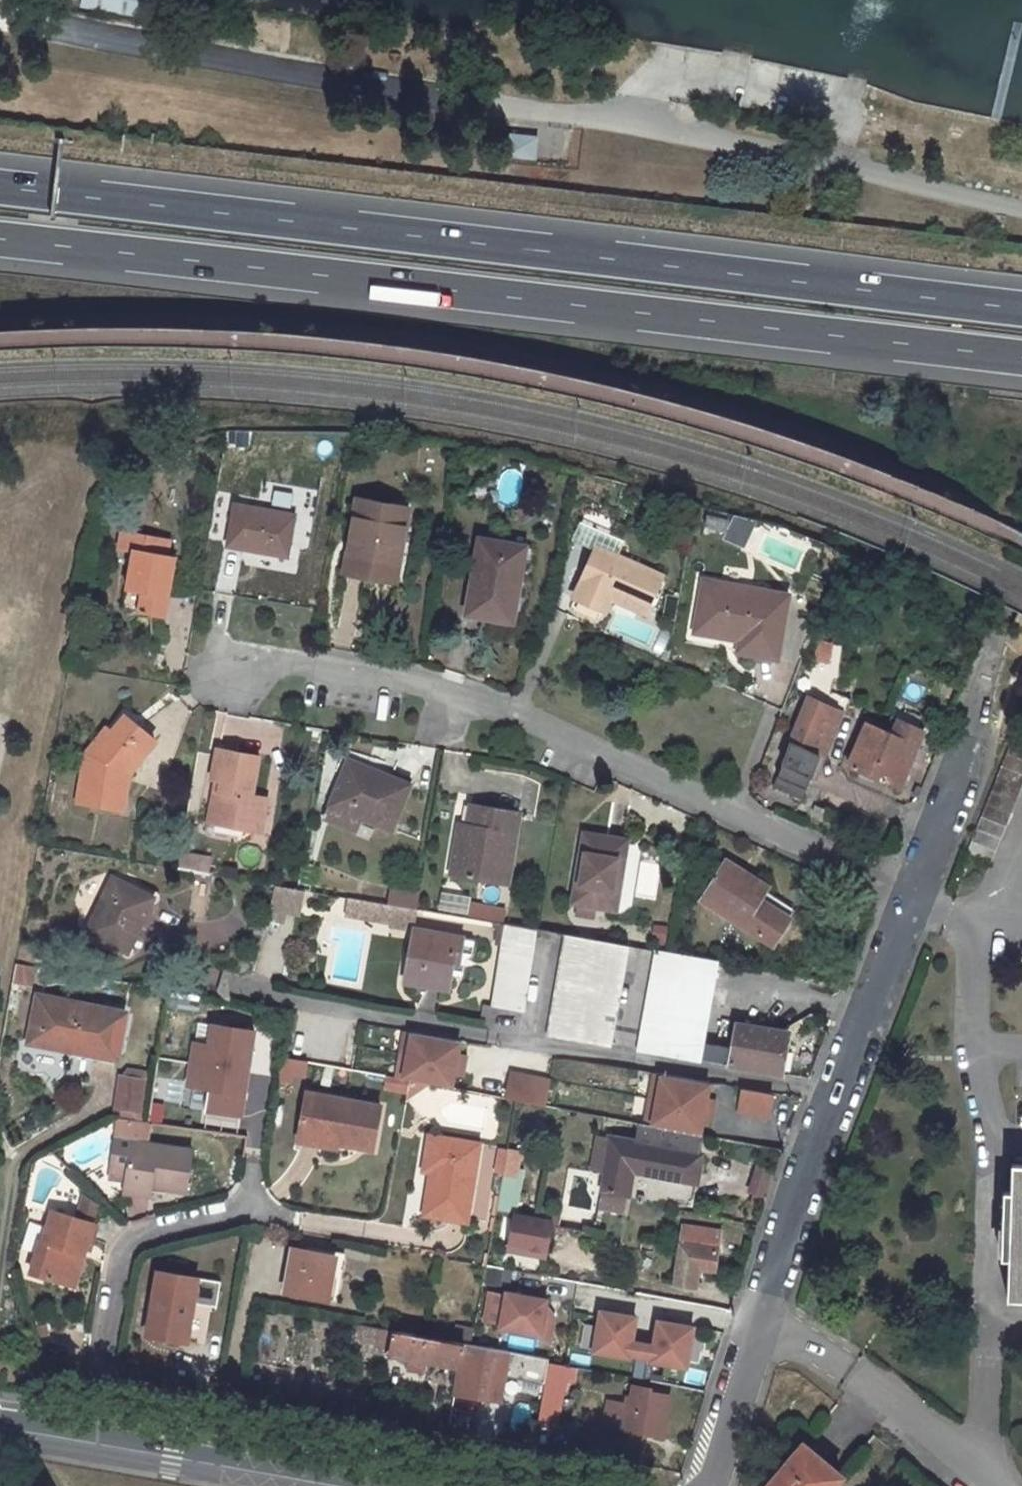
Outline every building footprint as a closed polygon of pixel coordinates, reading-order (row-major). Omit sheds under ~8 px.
[(162,19),(165,0),(90,0),(89,6),(162,19)] [(527,138),(524,156),(539,158),(541,140),(527,138)] [(370,577),(372,565),(397,570),(407,508),(356,500),(345,572),(370,577)] [(287,557),(295,513),(234,503),(226,546),(287,557)] [(708,506),(703,524),(724,529),(729,511),(708,506)] [(593,550),(573,598),(568,609),(590,618),(594,619),(598,619),(602,615),(603,613),(611,594),(648,609),(662,577),(601,551),(614,521),(585,508),(570,540),(593,550)] [(131,551),(121,609),(163,617),(173,558),(165,556),(169,539),(119,531),(116,548),(131,551)] [(511,623),(525,547),(478,538),(465,614),(511,623)] [(397,570),(372,565),(370,577),(395,581),(397,570)] [(738,639),(740,632),(707,626),(710,609),(705,608),(710,580),(702,579),(693,631),(738,639)] [(786,595),(710,580),(705,608),(710,609),(707,626),(740,632),(738,639),(736,650),(776,656),(786,595)] [(608,600),(645,615),(648,609),(611,594),(608,600)] [(821,674),(828,645),(817,642),(810,672),(821,674)] [(824,705),(807,698),(776,778),(804,789),(835,710),(844,714),(849,699),(828,691),(824,705)] [(139,728),(124,717),(112,734),(106,741),(100,736),(84,757),(77,797),(93,800),(92,806),(121,811),(127,775),(148,749),(133,736),(139,728)] [(899,789),(923,730),(890,717),(884,732),(865,723),(846,767),(899,789)] [(133,736),(148,749),(155,740),(139,728),(133,736)] [(106,741),(112,734),(106,729),(100,736),(106,741)] [(1010,742),(965,856),(990,865),(1021,785),(1021,747),(1010,742)] [(256,758),(217,750),(211,779),(220,780),(216,805),(211,804),(208,822),(250,830),(253,817),(261,818),(264,800),(249,797),(256,758)] [(346,760),(344,767),(369,777),(371,770),(346,760)] [(369,777),(344,767),(328,805),(359,816),(393,830),(411,786),(371,770),(369,777)] [(776,778),(772,788),(800,798),(804,789),(776,778)] [(92,806),(93,800),(77,797),(76,804),(92,806)] [(328,805),(323,818),(353,830),(359,816),(328,805)] [(475,827),(478,807),(470,806),(467,826),(475,827)] [(507,884),(518,813),(478,807),(475,827),(467,826),(460,877),(507,884)] [(259,832),(261,818),(253,817),(250,830),(259,832)] [(467,826),(459,824),(450,875),(460,877),(467,826)] [(614,910),(625,841),(583,833),(571,903),(614,910)] [(788,918),(750,895),(755,885),(739,876),(742,872),(725,861),(700,900),(771,944),(788,918)] [(755,885),(750,895),(788,918),(792,912),(762,893),(766,887),(742,872),(739,876),(755,885)] [(152,899),(111,879),(85,933),(126,953),(152,899)] [(301,890),(294,889),(274,886),(271,902),(285,904),(297,906),(301,890)] [(443,890),(440,909),(471,914),(474,895),(443,890)] [(473,917),(506,921),(508,905),(475,901),(473,917)] [(285,904),(271,902),(270,910),(284,913),(285,904)] [(389,924),(390,917),(392,905),(377,903),(368,902),(364,921),(389,924)] [(390,917),(389,925),(406,928),(407,920),(416,921),(418,910),(392,905),(390,917)] [(520,1012),(534,930),(503,925),(490,1006),(520,1012)] [(414,930),(404,982),(445,990),(451,958),(458,960),(463,938),(414,930)] [(608,1046),(626,946),(565,936),(547,1035),(608,1046)] [(717,961),(667,952),(655,951),(638,1050),(730,1066),(734,1049),(702,1044),(717,961)] [(56,1042),(94,1049),(116,1053),(124,1012),(37,996),(29,1043),(55,1047),(56,1042)] [(250,1118),(264,1033),(198,1022),(188,1084),(214,1089),(211,1111),(250,1118)] [(738,1024),(734,1049),(730,1066),(778,1074),(785,1031),(738,1024)] [(390,1077),(398,1029),(390,1027),(382,1075),(390,1077)] [(452,1038),(398,1029),(390,1077),(405,1079),(443,1086),(446,1070),(449,1052),(452,1038)] [(455,1072),(458,1053),(449,1052),(446,1070),(455,1072)] [(287,1056),(283,1076),(308,1081),(312,1061),(287,1056)] [(645,1124),(654,1072),(647,1071),(638,1123),(641,1123),(645,1124)] [(143,1110),(145,1074),(119,1072),(117,1109),(143,1110)] [(645,1124),(699,1134),(702,1116),(705,1098),(708,1081),(654,1072),(645,1124)] [(499,1097),(536,1103),(540,1079),(503,1073),(499,1097)] [(768,1114),(772,1092),(742,1087),(738,1109),(768,1114)] [(381,1108),(307,1093),(299,1130),(324,1135),(322,1145),(355,1152),(356,1146),(373,1149),(381,1108)] [(714,1099),(705,1098),(702,1116),(711,1117),(714,1099)] [(645,1124),(641,1123),(637,1144),(609,1138),(598,1190),(602,1191),(624,1195),(691,1208),(700,1156),(697,1155),(701,1134),(699,1134),(645,1124)] [(324,1135),(299,1130),(297,1141),(322,1145),(324,1135)] [(432,1173),(440,1136),(430,1134),(423,1172),(432,1173)] [(440,1175),(431,1217),(467,1223),(482,1144),(440,1136),(432,1173),(440,1175)] [(187,1150),(128,1141),(120,1195),(145,1199),(146,1193),(163,1196),(164,1189),(180,1192),(187,1150)] [(515,1176),(519,1154),(507,1152),(503,1174),(515,1176)] [(1011,1165),(1008,1237),(1006,1299),(1021,1300),(1021,1165),(1011,1165)] [(81,1218),(91,1220),(100,1183),(93,1171),(81,1218)] [(431,1217),(440,1175),(432,1173),(423,1215),(431,1217)] [(602,1191),(598,1208),(621,1212),(624,1195),(602,1191)] [(78,1245),(84,1247),(91,1220),(81,1218),(49,1209),(41,1236),(38,1235),(30,1269),(68,1280),(78,1245)] [(545,1252),(551,1220),(515,1214),(510,1245),(545,1252)] [(682,1225),(678,1254),(674,1283),(694,1287),(697,1266),(713,1268),(720,1231),(682,1225)] [(75,1281),(84,1247),(78,1245),(68,1280),(75,1281)] [(326,1300),(330,1279),(335,1257),(292,1250),(283,1293),(326,1300)] [(341,1282),(345,1259),(335,1257),(330,1279),(341,1282)] [(157,1271),(146,1336),(187,1343),(193,1303),(216,1307),(221,1282),(157,1271)] [(546,1300),(506,1293),(500,1328),(549,1337),(553,1316),(544,1314),(546,1300)] [(629,1354),(640,1356),(642,1344),(631,1342),(635,1318),(600,1312),(593,1351),(629,1357),(629,1354)] [(686,1367),(692,1327),(657,1321),(653,1346),(642,1344),(640,1356),(651,1358),(651,1361),(686,1367)] [(410,1358),(423,1361),(458,1368),(463,1343),(359,1324),(355,1348),(410,1358)] [(463,1343),(453,1394),(498,1402),(502,1376),(544,1384),(547,1364),(548,1359),(471,1345),(463,1343)] [(410,1358),(407,1369),(421,1372),(423,1361),(410,1358)] [(565,1367),(547,1364),(544,1384),(536,1426),(554,1429),(562,1383),(565,1367)] [(576,1369),(565,1367),(562,1383),(573,1385),(576,1369)] [(664,1435),(670,1397),(650,1393),(650,1389),(632,1386),(629,1405),(605,1401),(601,1425),(664,1435)] [(842,1476),(803,1443),(768,1485),(834,1485),(842,1476)]
